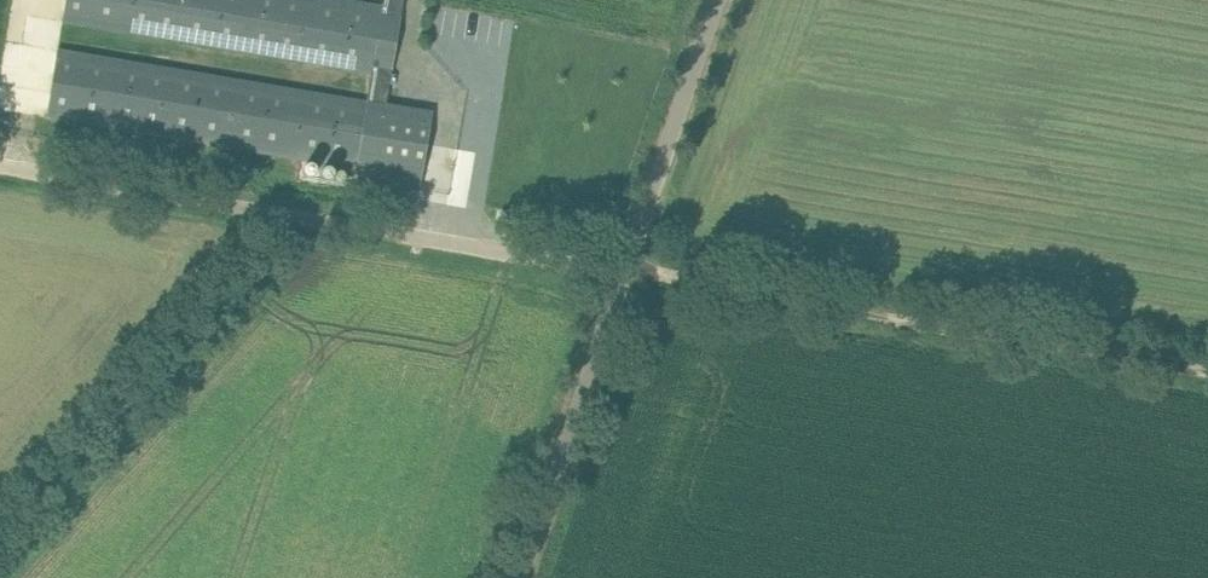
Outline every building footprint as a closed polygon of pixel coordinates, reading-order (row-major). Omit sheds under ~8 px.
[(420,189),(433,112),(386,104),(404,0),(383,0),(383,4),(357,0),(66,0),(63,20),(371,72),(366,101),(58,49),(47,116),(356,168),(355,178),(420,189)]
